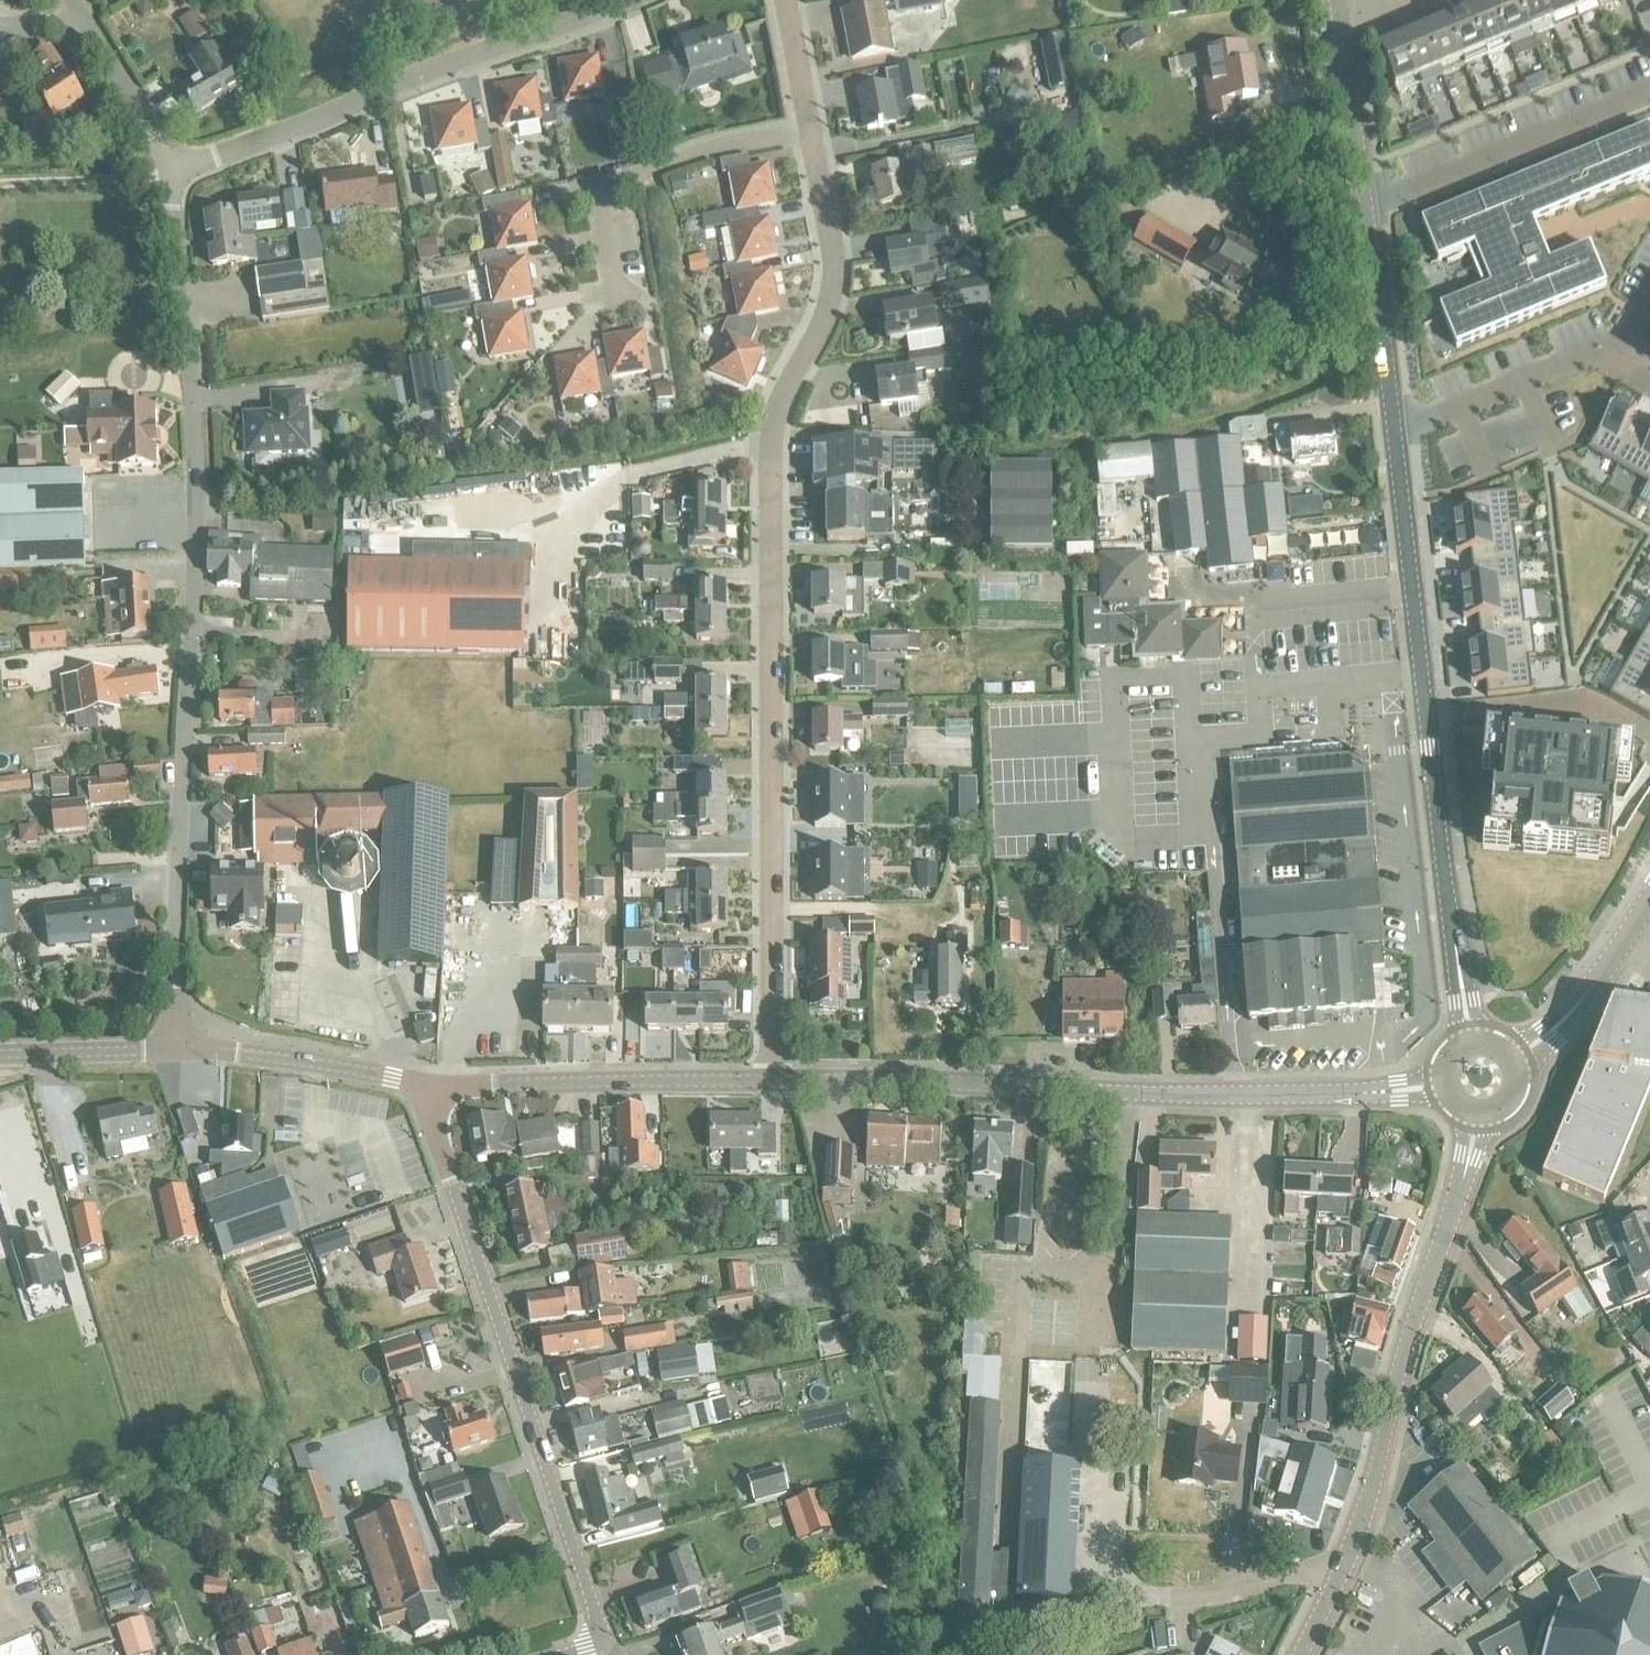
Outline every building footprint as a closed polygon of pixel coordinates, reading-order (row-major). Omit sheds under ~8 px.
[(896,11),(943,3),(943,0),(894,0),(896,11)] [(1491,4),(1507,43),(1513,58),(1536,49),(1529,33),(1516,0),(1501,0),(1491,4)] [(1530,33),(1552,24),(1542,0),(1516,0),(1530,33)] [(1552,24),(1575,14),(1569,0),(1542,0),(1552,24)] [(1575,14),(1597,5),(1595,0),(1569,0),(1575,14)] [(1188,1),(1167,4),(1169,17),(1190,14),(1188,1)] [(1491,4),(1468,14),(1484,52),(1507,43),(1491,4)] [(882,6),(843,13),(851,58),(890,51),(882,6)] [(193,13),(180,21),(194,42),(207,34),(193,13)] [(1468,14),(1446,22),(1462,61),(1484,52),(1468,14)] [(1446,22),(1424,32),(1440,70),(1462,61),(1446,22)] [(1120,40),(1127,52),(1145,41),(1138,29),(1120,40)] [(682,51),(669,55),(671,59),(643,68),(653,99),(681,90),(681,92),(749,71),(739,39),(725,44),(721,31),(680,44),(682,51)] [(1424,32),(1401,41),(1416,80),(1440,70),(1424,32)] [(1040,44),(1050,92),(1073,88),(1064,40),(1040,44)] [(1416,80),(1401,41),(1378,51),(1394,89),(1416,80)] [(1019,44),(1020,53),(1038,51),(1037,42),(1019,44)] [(211,72),(180,91),(195,115),(240,88),(213,45),(199,53),(211,72)] [(1207,69),(1203,70),(1211,120),(1233,116),(1231,101),(1257,96),(1252,62),(1248,62),(1246,46),(1204,53),(1207,69)] [(37,92),(54,118),(84,97),(66,72),(49,48),(32,59),(45,77),(48,75),(52,82),(37,92)] [(575,61),(558,64),(565,103),(603,96),(605,103),(618,101),(612,63),(598,66),(597,57),(592,58),(589,56),(574,58),(575,61)] [(1197,56),(1180,59),(1182,72),(1199,69),(1197,56)] [(887,85),(857,91),(860,105),(862,104),(867,129),(878,127),(882,126),(896,123),(915,119),(911,100),(912,100),(923,97),(917,65),(895,69),(884,71),(887,85)] [(1557,75),(1548,78),(1551,86),(1560,82),(1557,75)] [(511,83),(512,85),(495,88),(502,127),(541,121),(542,127),(555,125),(550,96),(537,99),(534,81),(529,82),(526,80),(511,83)] [(1013,86),(1005,97),(1017,106),(1025,94),(1013,86)] [(1525,86),(1515,90),(1519,99),(1528,95),(1525,86)] [(1475,101),(1461,107),(1465,115),(1479,110),(1475,101)] [(430,113),(437,152),(476,145),(477,152),(490,150),(485,121),(473,123),(469,106),(464,107),(461,105),(446,107),(447,110),(430,113)] [(1078,113),(1051,118),(1054,139),(1081,134),(1078,113)] [(1420,124),(1407,130),(1412,143),(1425,138),(1420,124)] [(1422,222),(1438,262),(1467,250),(1484,291),(1440,309),(1456,348),(1605,287),(1589,247),(1549,264),(1532,224),(1649,175),(1649,133),(1648,129),(1422,222)] [(899,167),(872,172),(879,205),(905,200),(902,184),(916,182),(914,174),(936,170),(974,162),(970,141),(932,148),(911,152),(909,146),(896,148),(899,167)] [(729,174),(736,210),(736,211),(758,207),(758,208),(775,204),(772,188),(775,188),(771,173),(768,171),(768,166),(750,169),(748,156),(720,161),(722,175),(729,174)] [(323,189),(324,193),(325,193),(327,212),(377,205),(377,211),(396,208),(392,177),(374,180),(373,170),(322,177),(324,188),(323,189)] [(470,179),(479,199),(495,191),(487,172),(470,179)] [(682,176),(669,180),(673,193),(685,190),(682,176)] [(420,180),(424,199),(436,197),(432,178),(420,180)] [(278,193),(270,194),(270,191),(266,188),(255,189),(253,193),(253,196),(236,199),(241,232),(254,230),(253,225),(282,221),(278,193)] [(1142,189),(1130,192),(1134,208),(1147,204),(1142,189)] [(302,190),(283,193),(286,215),(293,215),(296,233),(312,231),(309,212),(305,213),(302,190)] [(490,213),(497,251),(505,249),(505,250),(536,244),(533,228),(535,227),(533,213),(530,211),(529,205),(521,207),(518,194),(481,200),(483,214),(490,213)] [(730,226),(737,264),(750,262),(776,258),(773,241),(776,240),(773,226),(770,224),(769,218),(760,220),(758,208),(758,207),(736,211),(736,210),(720,213),(723,228),(730,226)] [(205,216),(211,264),(253,259),(251,241),(237,243),(233,213),(205,216)] [(1133,241),(1182,268),(1196,244),(1146,216),(1133,241)] [(956,243),(952,223),(935,226),(939,246),(956,243)] [(388,226),(381,235),(388,240),(395,232),(388,226)] [(300,265),(256,271),(260,300),(263,299),(266,319),(329,310),(322,261),(317,230),(312,231),(296,233),(300,265)] [(886,244),(892,275),(911,272),(913,286),(937,281),(935,268),(926,269),(921,237),(886,244)] [(416,242),(419,261),(439,258),(436,239),(416,242)] [(1276,264),(1276,263),(1258,253),(1257,255),(1231,239),(1225,250),(1215,244),(1202,267),(1224,280),(1220,286),(1236,295),(1239,288),(1256,299),(1266,281),(1279,288),(1288,271),(1276,264)] [(486,266),(493,305),(501,303),(501,304),(510,302),(532,298),(529,282),(532,281),(529,267),(526,265),(525,259),(507,262),(505,250),(505,249),(497,251),(477,254),(479,268),(486,266)] [(731,280),(738,318),(754,315),(777,311),(774,294),(777,294),(774,279),(771,277),(770,272),(753,275),(750,263),(750,262),(737,264),(722,267),(724,281),(731,280)] [(982,280),(939,286),(942,310),(985,305),(989,304),(988,279),(982,280)] [(446,296),(428,300),(430,314),(449,310),(446,296)] [(493,305),(473,308),(475,322),(482,321),(487,349),(489,359),(528,352),(527,349),(525,336),(527,335),(525,321),(522,319),(521,313),(512,315),(510,302),(501,304),(501,303),(493,305)] [(932,347),(930,332),(934,332),(929,302),(884,309),(889,338),(906,336),(908,351),(932,347)] [(754,315),(738,318),(726,320),(720,333),(727,336),(711,372),(747,388),(753,373),(756,374),(762,360),(760,357),(763,352),(749,345),(756,328),(754,315)] [(603,340),(607,362),(610,379),(649,372),(650,379),(663,377),(658,348),(646,351),(642,333),(637,334),(634,332),(620,334),(620,337),(603,340)] [(989,349),(975,350),(976,367),(990,366),(989,349)] [(913,387),(926,385),(925,374),(952,370),(948,351),(909,356),(911,372),(877,376),(881,407),(915,402),(913,387)] [(610,379),(607,362),(594,364),(593,355),(588,356),(585,354),(570,356),(570,359),(554,362),(561,401),(599,394),(600,401),(614,399),(610,379)] [(429,356),(408,360),(415,397),(435,394),(429,356)] [(450,376),(437,378),(440,395),(453,393),(450,376)] [(669,383),(655,386),(657,400),(672,397),(669,383)] [(89,413),(87,413),(89,450),(116,449),(116,469),(157,467),(155,407),(127,408),(127,393),(88,395),(89,413)] [(244,415),(246,454),(308,451),(306,412),(303,412),(303,393),(272,395),(273,414),(244,415)] [(1618,397),(1588,450),(1618,467),(1640,427),(1629,420),(1636,407),(1618,397)] [(508,418),(499,429),(513,441),(523,429),(508,418)] [(979,423),(975,428),(977,435),(984,436),(989,431),(986,424),(979,423)] [(1271,431),(1272,438),(1273,453),(1292,451),(1293,463),(1331,459),(1328,429),(1306,431),(1306,427),(1271,431)] [(1618,467),(1646,483),(1649,477),(1649,432),(1640,427),(1618,467)] [(477,430),(470,438),(477,444),(484,436),(477,430)] [(499,432),(488,433),(490,444),(501,442),(499,432)] [(831,445),(812,445),(813,488),(831,488),(831,499),(827,499),(827,541),(864,541),(890,541),(890,537),(893,537),(894,499),(878,499),(878,488),(878,473),(935,473),(935,445),(851,445),(851,439),(830,439),(831,445)] [(1238,440),(1197,445),(1203,498),(1204,515),(1208,553),(1206,553),(1208,572),(1253,567),(1251,540),(1245,492),(1243,475),(1238,440)] [(1154,482),(1156,504),(1175,501),(1203,498),(1197,445),(1150,450),(1154,482)] [(442,447),(431,449),(433,462),(445,460),(442,447)] [(35,450),(18,450),(19,466),(36,466),(35,450)] [(1099,488),(1154,482),(1150,450),(1095,457),(1099,488)] [(991,550),(1050,550),(1050,467),(991,467),(991,550)] [(1269,472),(1243,475),(1245,492),(1271,489),(1269,472)] [(11,569),(83,568),(85,568),(85,557),(83,479),(83,475),(0,477),(0,570),(11,569)] [(664,504),(664,516),(724,515),(724,489),(712,489),(712,480),(695,480),(695,504),(664,504)] [(1245,492),(1251,540),(1287,536),(1281,488),(1271,489),(1245,492)] [(1466,512),(1451,514),(1453,533),(1513,526),(1513,527),(1520,526),(1516,492),(1464,498),(1466,512)] [(1203,498),(1175,501),(1177,518),(1204,515),(1203,498)] [(632,499),(632,521),(650,520),(650,499),(632,499)] [(1322,499),(1289,502),(1291,520),(1324,517),(1322,499)] [(312,533),(334,534),(335,513),(313,512),(312,533)] [(724,515),(664,516),(664,527),(682,527),(682,529),(689,529),(689,549),(712,549),(712,542),(724,542),(724,515)] [(1177,518),(1173,518),(1178,556),(1208,553),(1204,515),(1177,518)] [(1513,526),(1453,533),(1455,553),(1470,551),(1472,565),(1517,559),(1513,527),(1513,526)] [(218,574),(217,587),(239,588),(240,575),(250,576),(249,601),(329,604),(331,551),(294,549),(272,548),(261,547),(261,538),(241,537),(240,543),(227,543),(228,534),(209,533),(207,574),(218,574)] [(1083,603),(1085,648),(1136,646),(1136,657),(1151,656),(1184,655),(1184,661),(1220,660),(1219,655),(1218,624),(1181,625),(1181,610),(1140,611),(1140,601),(1147,601),(1145,556),(1100,557),(1102,602),(1083,603)] [(1473,578),(1458,580),(1461,599),(1521,592),(1517,559),(1472,565),(1473,578)] [(347,651),(523,653),(524,564),(347,562),(347,651)] [(644,573),(644,582),(672,582),(672,572),(672,562),(644,563),(644,573)] [(601,564),(586,564),(586,578),(595,578),(601,573),(601,564)] [(862,566),(862,582),(862,583),(885,582),(885,588),(907,588),(907,565),(862,566)] [(0,570),(0,589),(32,588),(31,569),(0,570)] [(101,585),(102,601),(112,600),(113,605),(119,604),(121,639),(150,637),(147,582),(101,585)] [(862,583),(862,582),(812,582),(812,614),(841,614),(841,618),(862,617),(862,583)] [(683,613),(696,613),(725,614),(725,586),(695,586),(696,599),(655,600),(655,613),(663,613),(683,613)] [(1521,592),(1461,599),(1463,618),(1478,617),(1479,630),(1525,625),(1524,624),(1521,592)] [(1632,630),(1643,636),(1643,637),(1649,641),(1649,604),(1647,602),(1632,630)] [(683,624),(683,613),(663,613),(663,624),(683,624)] [(725,614),(696,613),(696,640),(725,640),(725,614)] [(1481,643),(1466,645),(1468,665),(1528,658),(1528,659),(1535,658),(1531,623),(1524,624),(1525,625),(1479,630),(1481,643)] [(870,633),(870,653),(908,652),(907,632),(870,633)] [(1626,666),(1649,679),(1649,641),(1643,637),(1626,666)] [(857,649),(813,649),(813,682),(841,682),(841,691),(862,691),(862,649),(857,649)] [(309,654),(309,664),(322,664),(323,654),(309,654)] [(1528,658),(1468,665),(1470,684),(1485,682),(1487,697),(1532,692),(1528,659),(1528,658)] [(1599,686),(1611,693),(1609,696),(1649,718),(1649,717),(1649,679),(1626,666),(1626,667),(1614,660),(1599,686)] [(654,673),(654,685),(682,684),(682,673),(681,662),(653,662),(653,664),(654,673)] [(113,671),(60,678),(65,715),(73,714),(75,730),(96,727),(94,711),(118,708),(117,701),(158,695),(154,670),(142,671),(141,664),(131,665),(131,668),(126,669),(127,674),(114,675),(113,671)] [(653,664),(639,664),(639,666),(639,685),(654,685),(654,673),(653,664)] [(312,695),(311,665),(294,665),(295,695),(312,695)] [(336,676),(335,687),(349,687),(349,677),(336,676)] [(239,694),(220,695),(220,722),(251,722),(251,728),(270,728),(270,727),(292,726),(292,702),(270,703),(270,694),(254,695),(254,694),(253,686),(250,683),(241,683),(238,686),(239,694)] [(683,710),(696,710),(725,710),(725,683),(691,683),(691,697),(664,697),(664,710),(683,710)] [(1001,685),(983,686),(984,698),(1001,698),(1001,685)] [(872,701),(873,719),(907,718),(906,700),(872,701)] [(663,710),(632,710),(632,723),(663,723),(663,721),(663,710)] [(683,721),(683,710),(664,710),(664,721),(683,721)] [(696,710),(696,737),(725,737),(725,710),(696,710)] [(813,718),(813,751),(840,751),(840,734),(860,734),(860,721),(840,721),(840,718),(813,718)] [(248,745),(284,745),(284,730),(247,730),(248,745)] [(1485,733),(1482,770),(1495,771),(1488,845),(1609,857),(1614,800),(1616,783),(1629,784),(1633,747),(1619,746),(1586,743),(1586,741),(1585,740),(1586,736),(1587,736),(1587,732),(1584,732),(1584,733),(1578,733),(1578,732),(1576,731),(1576,732),(1571,732),(1571,731),(1568,731),(1568,732),(1563,731),(1563,730),(1560,730),(1559,733),(1560,734),(1560,738),(1559,738),(1559,740),(1485,733)] [(62,749),(48,751),(50,765),(64,764),(62,749)] [(207,754),(208,777),(256,776),(255,752),(207,754)] [(903,752),(889,752),(889,767),(903,767),(903,752)] [(1230,766),(1232,789),(1231,789),(1236,868),(1238,895),(1237,895),(1241,957),(1243,957),(1247,1020),(1266,1019),(1267,1032),(1322,1027),(1321,1014),(1358,1011),(1358,1009),(1373,1008),(1370,969),(1383,968),(1382,946),(1383,946),(1378,884),(1377,884),(1374,841),(1375,841),(1370,779),(1369,779),(1367,756),(1230,766)] [(590,758),(575,758),(575,791),(589,791),(590,758)] [(673,759),(673,767),(673,774),(700,774),(700,759),(673,759)] [(133,766),(134,782),(159,780),(159,765),(133,766)] [(100,781),(76,783),(78,804),(51,806),(53,834),(87,831),(85,806),(89,805),(89,806),(129,803),(126,768),(99,770),(100,781)] [(50,778),(52,798),(68,796),(67,776),(67,775),(50,777),(50,778)] [(0,780),(0,796),(30,793),(29,779),(28,777),(0,780)] [(975,777),(958,777),(958,799),(975,799),(975,777)] [(862,779),(815,779),(815,829),(863,829),(862,779)] [(664,796),(664,806),(683,806),(725,806),(725,780),(696,780),(696,795),(664,796)] [(664,796),(655,796),(655,807),(664,806),(664,796)] [(518,907),(518,911),(578,910),(576,797),(525,797),(525,802),(523,825),(522,843),(522,846),(518,907)] [(385,804),(254,801),(255,857),(257,857),(257,866),(266,866),(318,866),(317,841),(361,841),(361,833),(384,833),(379,962),(395,963),(442,964),(447,804),(447,803),(385,801),(385,804)] [(218,804),(208,815),(222,828),(232,818),(218,804)] [(683,806),(664,806),(655,807),(653,806),(653,824),(677,824),(677,819),(696,819),(696,833),(725,833),(725,806),(683,806)] [(512,824),(511,842),(522,843),(523,825),(512,824)] [(36,827),(19,829),(20,840),(26,845),(38,844),(36,827)] [(666,838),(633,838),(633,850),(633,855),(666,855),(666,838)] [(494,844),(490,906),(518,907),(522,846),(494,844)] [(815,901),(863,901),(862,851),(815,851),(815,901)] [(977,851),(958,851),(959,867),(977,866),(977,851)] [(332,867),(332,870),(332,873),(332,876),(335,881),(336,883),(339,885),(341,887),(347,888),(350,888),(353,888),(356,887),(358,886),(363,882),(365,880),(366,877),(367,874),(367,868),(366,865),(365,862),(363,860),(362,858),(359,855),(356,854),(354,853),(351,853),(347,853),(344,853),(341,854),(339,856),(336,858),(335,860),(333,863),(332,867)] [(666,855),(633,855),(633,872),(666,872),(666,855)] [(918,863),(918,885),(935,885),(935,864),(918,863)] [(229,932),(260,933),(260,915),(264,914),(264,911),(266,911),(266,866),(257,866),(212,865),(211,914),(229,914),(229,932)] [(664,892),(664,903),(683,902),(696,902),(726,902),(725,876),(696,876),(696,877),(683,877),(683,892),(664,892)] [(602,881),(585,882),(585,900),(602,899),(602,881)] [(15,937),(10,884),(0,885),(0,938),(15,937)] [(980,885),(970,885),(970,907),(980,907),(980,885)] [(88,910),(45,915),(48,949),(89,945),(89,939),(136,935),(132,901),(131,893),(113,895),(114,903),(87,906),(88,910)] [(1006,899),(996,900),(996,916),(1007,915),(1006,899)] [(683,902),(664,903),(664,913),(677,913),(677,914),(690,914),(691,930),(726,930),(726,902),(696,902),(683,902)] [(1208,914),(1195,915),(1196,931),(1210,930),(1208,914)] [(849,920),(849,936),(875,936),(875,920),(849,920)] [(1017,926),(1001,926),(1001,948),(1017,948),(1017,926)] [(1193,1004),(1178,1006),(1180,1029),(1213,1027),(1211,1003),(1216,1002),(1210,930),(1196,931),(1201,987),(1192,988),(1193,1004)] [(624,950),(650,950),(650,934),(624,934),(624,950)] [(588,936),(588,945),(599,944),(599,936),(588,936)] [(940,1004),(940,1007),(961,1007),(961,951),(960,951),(960,936),(946,936),(946,952),(935,952),(935,974),(922,974),(922,990),(913,990),(913,1004),(940,1004)] [(850,943),(810,943),(810,987),(814,987),(814,1007),(845,1006),(845,987),(850,987),(850,943)] [(556,967),(545,967),(545,995),(544,1030),(576,1030),(577,951),(556,951),(556,967)] [(577,951),(576,1030),(610,1031),(610,996),(594,996),(594,969),(601,969),(601,951),(577,951)] [(673,971),(673,952),(662,953),(662,972),(673,971)] [(684,952),(673,952),(673,971),(685,971),(684,952)] [(699,953),(700,972),(712,971),(711,952),(699,953)] [(627,953),(627,963),(638,962),(639,953),(627,953)] [(1063,1041),(1123,1041),(1122,974),(1105,974),(1105,982),(1063,981),(1063,1041)] [(699,987),(699,1001),(699,1030),(726,1030),(726,1015),(733,1015),(732,987),(699,987)] [(672,995),(672,1031),(699,1030),(699,1001),(684,1001),(683,989),(672,989),(672,995)] [(1153,1007),(1155,1021),(1174,1019),(1171,991),(1152,993),(1153,1007)] [(662,1001),(645,1001),(645,1031),(672,1031),(672,1001),(662,1001)] [(1541,1178),(1603,1202),(1649,1089),(1649,1018),(1614,1013),(1611,1012),(1541,1178)] [(416,1030),(420,1044),(433,1040),(429,1026),(416,1030)] [(97,1114),(103,1147),(104,1146),(107,1160),(121,1157),(119,1143),(157,1136),(152,1110),(137,1113),(136,1107),(97,1114)] [(177,1112),(184,1137),(197,1133),(193,1118),(191,1111),(190,1108),(177,1112)] [(619,1151),(607,1151),(607,1157),(607,1177),(619,1177),(619,1173),(657,1172),(656,1151),(642,1151),(641,1108),(618,1109),(619,1151)] [(476,1158),(510,1152),(510,1150),(521,1148),(523,1159),(556,1153),(550,1121),(529,1124),(517,1126),(517,1125),(505,1127),(503,1116),(469,1122),(476,1158)] [(712,1118),(712,1149),(758,1149),(758,1156),(775,1156),(775,1126),(758,1126),(758,1118),(712,1118)] [(865,1165),(903,1167),(904,1154),(916,1155),(917,1152),(922,1152),(921,1158),(938,1159),(941,1123),(868,1119),(865,1165)] [(210,1153),(209,1165),(222,1166),(221,1179),(248,1169),(256,1161),(256,1156),(259,1157),(260,1139),(251,1138),(252,1122),(224,1121),(222,1154),(210,1153)] [(582,1126),(582,1154),(597,1154),(597,1125),(582,1126)] [(974,1125),(972,1158),(973,1158),(972,1178),(1000,1180),(1001,1160),(1011,1161),(1013,1127),(974,1125)] [(1160,1145),(1158,1174),(1158,1189),(1187,1190),(1187,1176),(1212,1177),(1213,1147),(1160,1145)] [(822,1191),(851,1192),(853,1148),(824,1146),(822,1191)] [(1089,1157),(1100,1157),(1101,1146),(1090,1146),(1089,1157)] [(739,1149),(730,1149),(730,1162),(730,1174),(745,1174),(745,1162),(745,1149),(739,1149)] [(607,1157),(597,1157),(597,1179),(606,1179),(607,1157)] [(526,1163),(528,1172),(542,1169),(540,1160),(526,1163)] [(206,1168),(195,1171),(197,1179),(201,1189),(207,1187),(216,1184),(213,1174),(208,1176),(206,1168)] [(1007,1220),(1030,1222),(1033,1169),(1010,1168),(1007,1220)] [(1298,1198),(1317,1199),(1318,1170),(1284,1168),(1283,1197),(1284,1197),(1283,1217),(1296,1217),(1298,1198)] [(201,1189),(199,1190),(222,1259),(298,1234),(281,1182),(278,1183),(274,1170),(254,1177),(247,1179),(245,1174),(239,1176),(216,1184),(207,1187),(201,1189)] [(1317,1199),(1316,1214),(1335,1215),(1335,1219),(1347,1220),(1349,1201),(1351,1172),(1318,1170),(1317,1199)] [(1158,1189),(1158,1174),(1138,1174),(1136,1210),(1157,1211),(1158,1189)] [(1369,1180),(1368,1192),(1390,1194),(1391,1181),(1369,1180)] [(549,1236),(544,1214),(567,1210),(565,1199),(542,1204),(540,1196),(537,1185),(532,1186),(532,1185),(505,1191),(519,1256),(546,1250),(551,1248),(549,1236)] [(185,1189),(159,1194),(171,1246),(197,1240),(185,1189)] [(1167,1204),(1167,1212),(1188,1213),(1189,1194),(1180,1194),(1167,1204)] [(775,1202),(776,1229),(789,1228),(788,1202),(775,1202)] [(832,1206),(821,1205),(829,1231),(838,1228),(832,1206)] [(94,1209),(72,1213),(80,1252),(102,1248),(94,1209)] [(940,1228),(957,1228),(958,1211),(941,1211),(940,1228)] [(1131,1350),(1224,1354),(1229,1219),(1136,1216),(1131,1350)] [(1626,1258),(1649,1249),(1649,1219),(1623,1229),(1619,1217),(1595,1226),(1595,1227),(1605,1252),(1621,1245),(1626,1258)] [(1368,1248),(1360,1269),(1373,1274),(1376,1265),(1398,1273),(1414,1232),(1378,1219),(1368,1248)] [(1508,1232),(1502,1237),(1508,1244),(1503,1248),(1517,1265),(1522,1261),(1538,1279),(1521,1291),(1539,1317),(1560,1303),(1574,1325),(1592,1313),(1578,1290),(1559,1261),(1523,1219),(1508,1232)] [(1577,1223),(1567,1227),(1571,1238),(1581,1234),(1577,1223)] [(575,1237),(580,1269),(627,1261),(642,1258),(638,1229),(622,1231),(622,1230),(575,1237)] [(1325,1255),(1358,1257),(1360,1232),(1327,1230),(1325,1255)] [(1275,1232),(1274,1243),(1287,1244),(1288,1232),(1275,1232)] [(771,1246),(771,1247),(778,1247),(778,1246),(791,1245),(790,1234),(756,1235),(757,1246),(771,1246)] [(36,1236),(11,1244),(27,1295),(65,1283),(56,1255),(43,1259),(36,1236)] [(329,1237),(312,1243),(318,1260),(334,1254),(329,1237)] [(368,1250),(377,1276),(394,1270),(405,1303),(436,1293),(421,1248),(408,1252),(404,1238),(368,1250)] [(1626,1258),(1631,1271),(1615,1278),(1625,1303),(1649,1294),(1644,1281),(1649,1278),(1649,1249),(1626,1258)] [(1372,1282),(1392,1288),(1396,1276),(1376,1269),(1372,1282)] [(583,1290),(576,1291),(579,1314),(636,1308),(633,1282),(615,1284),(613,1270),(581,1274),(583,1290)] [(528,1297),(530,1320),(579,1314),(576,1291),(565,1292),(565,1293),(528,1297)] [(716,1299),(717,1309),(753,1304),(751,1294),(716,1299)] [(1463,1313),(1498,1352),(1518,1334),(1483,1294),(1463,1313)] [(1344,1325),(1340,1341),(1352,1344),(1377,1351),(1388,1310),(1356,1302),(1350,1326),(1344,1325)] [(603,1349),(600,1327),(624,1324),(622,1310),(598,1313),(600,1324),(542,1332),(546,1357),(603,1349)] [(1240,1319),(1239,1361),(1265,1362),(1267,1320),(1240,1319)] [(1649,1322),(1631,1340),(1649,1359),(1649,1323),(1649,1322)] [(965,1323),(963,1359),(963,1373),(968,1373),(967,1398),(970,1398),(997,1400),(1000,1361),(982,1359),(984,1324),(965,1323)] [(439,1326),(430,1329),(433,1339),(443,1336),(439,1326)] [(624,1333),(627,1353),(668,1347),(664,1327),(624,1333)] [(419,1332),(423,1344),(432,1341),(428,1329),(419,1332)] [(425,1366),(416,1339),(380,1350),(389,1378),(425,1366)] [(1286,1339),(1284,1365),(1289,1365),(1288,1387),(1299,1388),(1299,1390),(1297,1429),(1324,1431),(1327,1368),(1323,1368),(1325,1341),(1286,1339)] [(695,1349),(657,1354),(662,1383),(699,1377),(714,1375),(712,1358),(710,1346),(695,1348),(695,1349)] [(1349,1366),(1372,1372),(1376,1356),(1354,1350),(1349,1366)] [(1454,1376),(1433,1395),(1454,1418),(1450,1422),(1462,1436),(1481,1419),(1488,1427),(1507,1410),(1496,1398),(1488,1389),(1491,1386),(1467,1359),(1452,1373),(1454,1376)] [(554,1373),(565,1408),(588,1401),(586,1394),(602,1390),(598,1378),(613,1374),(609,1361),(594,1361),(554,1373)] [(865,1366),(856,1369),(859,1380),(868,1378),(865,1366)] [(1232,1369),(1230,1398),(1263,1399),(1265,1371),(1232,1369)] [(407,1385),(396,1388),(401,1402),(411,1398),(407,1385)] [(1537,1406),(1552,1423),(1575,1402),(1560,1385),(1537,1406)] [(723,1397),(707,1401),(713,1425),(729,1421),(723,1397)] [(956,1654),(985,1654),(987,1611),(987,1610),(987,1609),(995,1610),(1000,1610),(1012,1611),(1015,1556),(1010,1556),(1010,1554),(1008,1552),(1002,1552),(999,1553),(999,1555),(991,1555),(997,1450),(999,1406),(997,1406),(997,1400),(970,1398),(970,1405),(967,1450),(956,1654)] [(416,1418),(419,1417),(415,1403),(403,1407),(407,1420),(403,1422),(406,1433),(420,1429),(416,1418)] [(652,1416),(657,1436),(690,1427),(684,1407),(652,1416)] [(445,1428),(454,1454),(493,1442),(484,1415),(464,1421),(460,1409),(446,1413),(450,1426),(445,1428)] [(598,1411),(568,1418),(578,1457),(622,1445),(615,1418),(601,1422),(598,1411)] [(1277,1428),(1262,1428),(1261,1438),(1276,1440),(1277,1428)] [(1537,1443),(1565,1479),(1579,1468),(1551,1433),(1537,1443)] [(1239,1451),(1214,1448),(1215,1441),(1180,1437),(1174,1484),(1210,1488),(1210,1481),(1235,1483),(1239,1451)] [(631,1452),(635,1466),(683,1453),(679,1439),(631,1452)] [(1260,1440),(1255,1483),(1267,1487),(1260,1509),(1315,1526),(1335,1462),(1276,1444),(1276,1445),(1260,1440)] [(427,1458),(417,1461),(421,1472),(431,1469),(427,1458)] [(1023,1464),(1015,1601),(1073,1604),(1073,1599),(1064,1599),(1068,1533),(1077,1533),(1080,1467),(1023,1464)] [(425,1475),(417,1478),(418,1479),(418,1480),(439,1533),(444,1531),(453,1528),(445,1506),(471,1497),(467,1486),(463,1474),(454,1477),(451,1467),(425,1475)] [(1463,1467),(1410,1507),(1481,1601),(1508,1581),(1534,1561),(1508,1526),(1463,1467)] [(586,1477),(600,1528),(613,1525),(616,1534),(663,1521),(657,1501),(633,1509),(624,1476),(609,1480),(607,1471),(586,1477)] [(298,1480),(319,1545),(339,1538),(318,1474),(298,1480)] [(473,1488),(488,1536),(522,1525),(513,1498),(510,1499),(503,1478),(473,1488)] [(1537,1490),(1527,1498),(1531,1503),(1541,1495),(1537,1490)] [(818,1492),(797,1499),(810,1536),(831,1529),(818,1492)] [(378,1616),(382,1629),(409,1620),(415,1638),(447,1627),(407,1506),(354,1524),(384,1614),(378,1616)] [(21,1515),(2,1520),(7,1540),(26,1534),(21,1515)] [(1249,1537),(1249,1539),(1258,1540),(1258,1537),(1258,1528),(1250,1527),(1249,1537)] [(306,1538),(294,1542),(298,1554),(310,1550),(306,1538)] [(674,1588),(634,1603),(644,1630),(680,1617),(680,1616),(700,1608),(694,1592),(700,1589),(687,1555),(665,1563),(674,1588)] [(1480,1648),(1483,1654),(1649,1654),(1649,1595),(1641,1592),(1601,1579),(1600,1581),(1605,1582),(1593,1589),(1587,1578),(1586,1579),(1566,1589),(1572,1600),(1560,1607),(1561,1602),(1560,1601),(1558,1608),(1480,1648)] [(205,1579),(204,1594),(224,1596),(225,1581),(205,1579)] [(106,1598),(109,1608),(133,1600),(137,1610),(151,1605),(146,1590),(132,1595),(130,1590),(106,1598)] [(682,1654),(725,1654),(721,1644),(743,1636),(746,1643),(790,1627),(778,1592),(738,1605),(743,1620),(678,1643),(682,1654)] [(125,1654),(147,1654),(153,1653),(142,1619),(116,1627),(125,1654)] [(252,1632),(258,1653),(275,1648),(269,1626),(252,1632)] [(16,1641),(0,1648),(0,1654),(21,1654),(16,1641)] [(243,1641),(225,1647),(229,1654),(249,1654),(243,1641)] [(311,1641),(277,1653),(277,1654),(316,1654),(311,1641)] [(1208,1654),(1238,1654),(1239,1653),(1216,1641),(1208,1654)] [(919,1654),(938,1654),(939,1644),(920,1644),(919,1654)]
